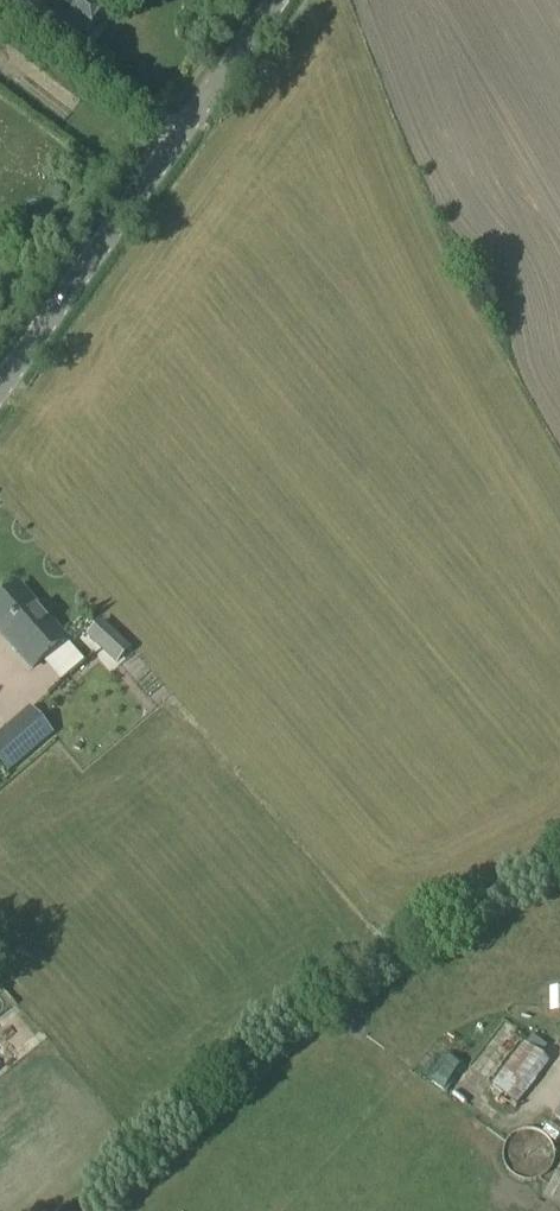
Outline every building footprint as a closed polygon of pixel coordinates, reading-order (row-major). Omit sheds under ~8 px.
[(82,40),(107,5),(99,0),(26,0),(82,40)] [(0,606),(0,633),(31,670),(66,640),(22,587),(0,606)] [(102,626),(88,639),(116,667),(130,653),(102,626)] [(53,681),(28,704),(77,756),(101,732),(53,681)] [(0,738),(0,766),(8,776),(52,738),(30,712),(0,738)] [(548,989),(547,1009),(559,1009),(559,989),(548,989)] [(480,1039),(461,1066),(477,1077),(496,1051),(480,1039)] [(513,1048),(480,1089),(503,1108),(536,1067),(513,1048)] [(507,1178),(531,1172),(522,1137),(499,1142),(507,1178)] [(543,1196),(559,1206),(559,1167),(543,1196)]
